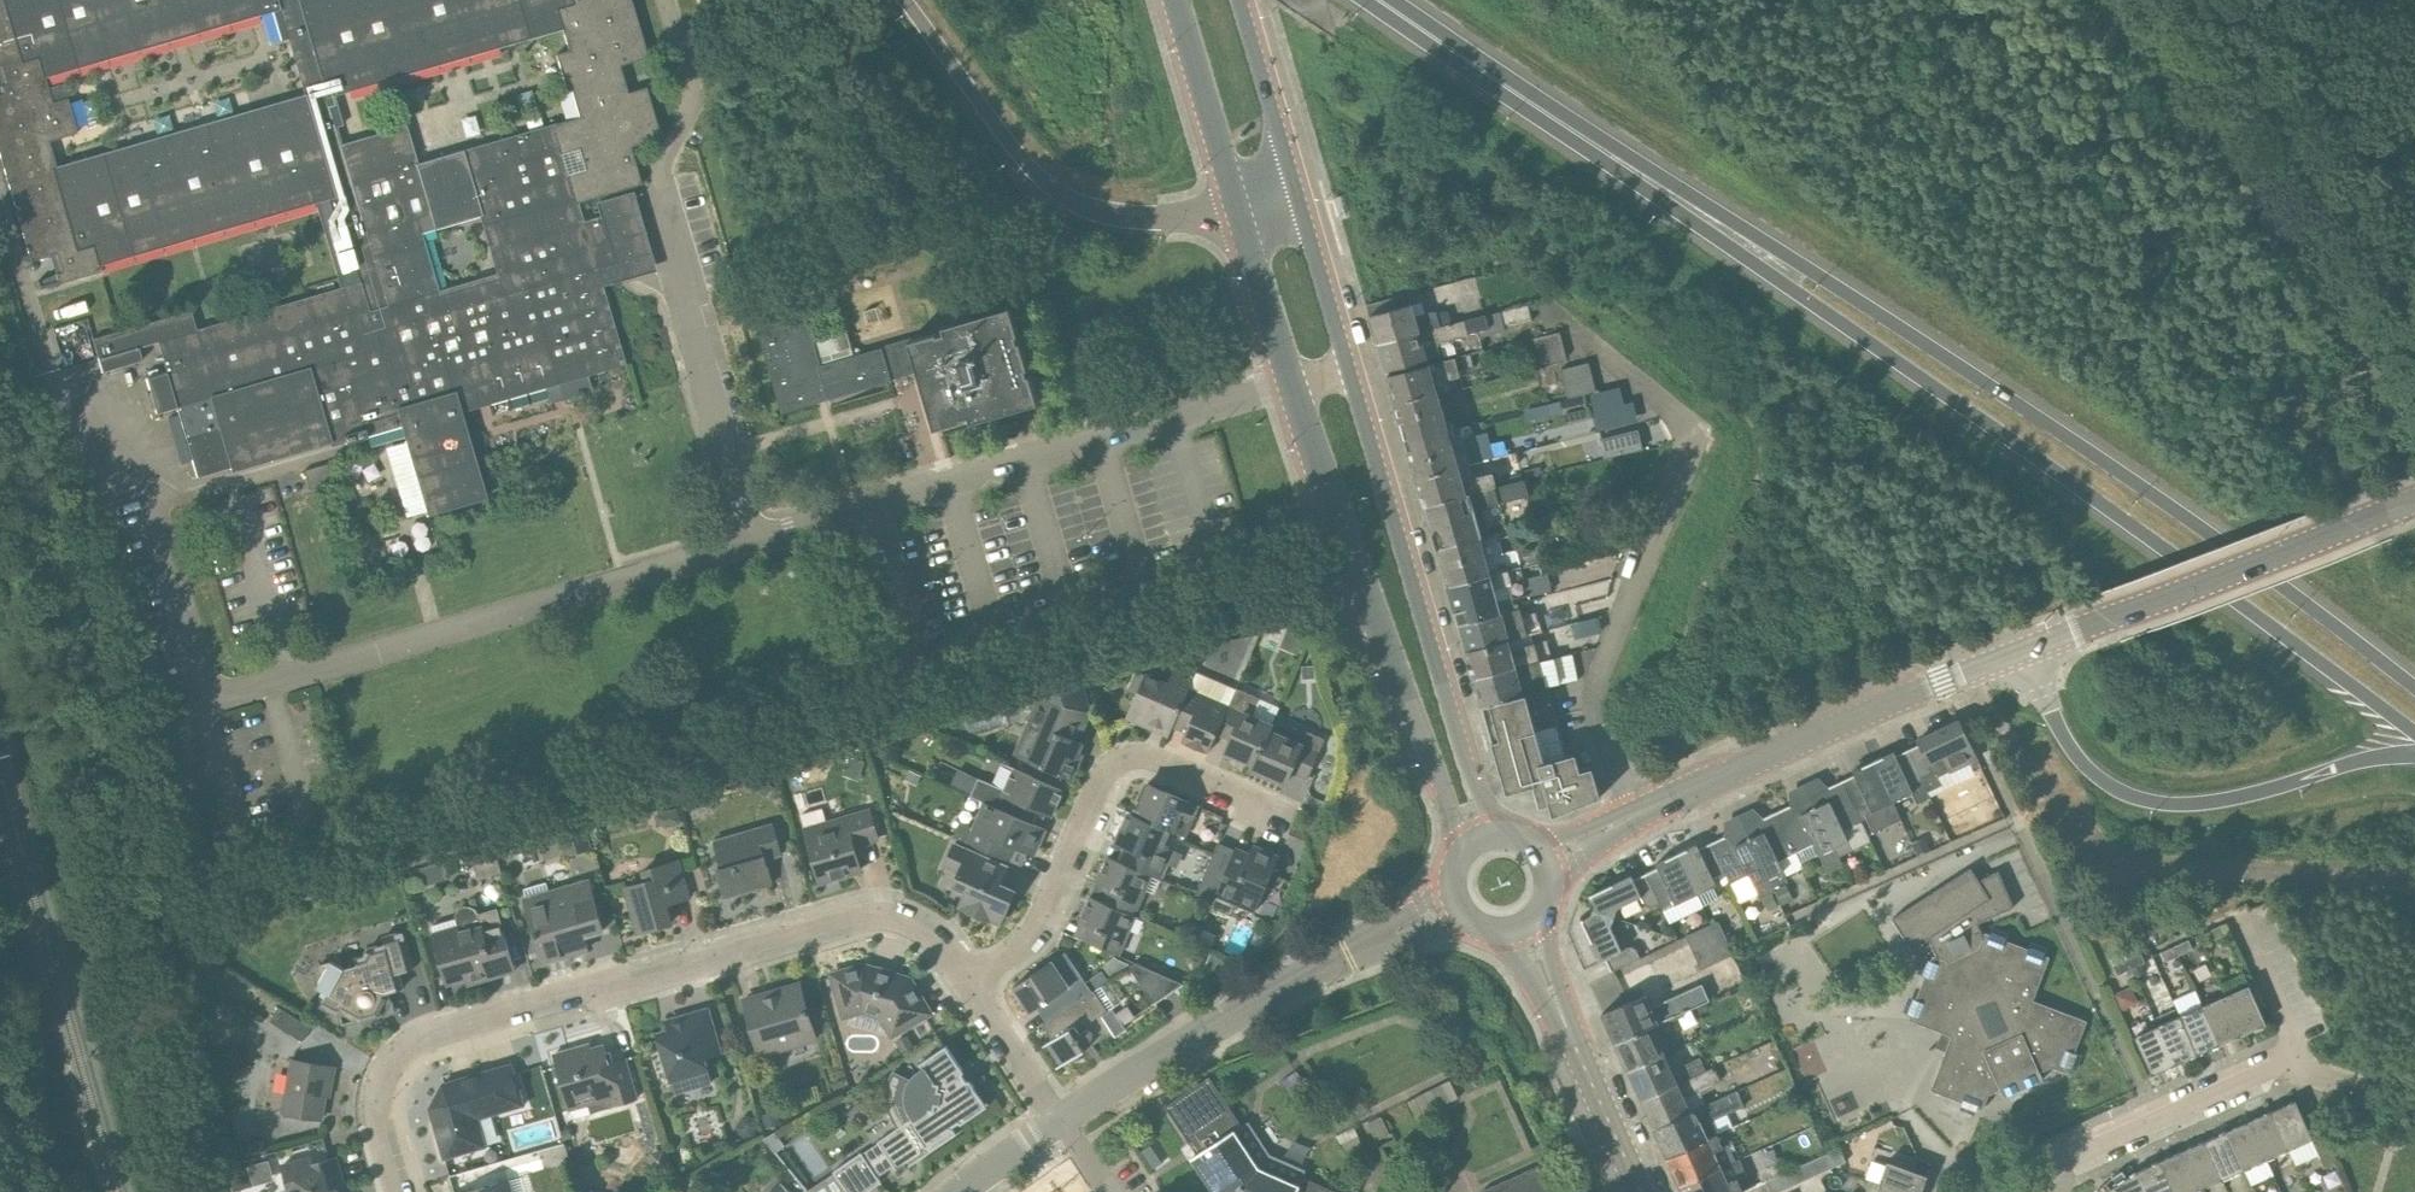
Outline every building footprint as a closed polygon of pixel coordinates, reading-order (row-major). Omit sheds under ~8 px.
[(232,470),(331,441),(330,440),(344,436),(346,443),(367,437),(365,430),(400,420),(427,515),(485,498),(452,384),(479,377),(487,405),(625,365),(625,364),(623,364),(595,268),(615,262),(611,249),(620,246),(614,227),(606,230),(602,216),(582,222),(576,204),(641,184),(630,147),(660,138),(645,88),(627,93),(619,66),(647,57),(630,0),(0,0),(0,157),(30,260),(50,255),(55,272),(37,281),(39,289),(102,270),(101,265),(327,199),(336,229),(343,226),(359,281),(197,328),(192,309),(119,330),(93,338),(102,372),(143,360),(139,347),(159,341),(167,372),(146,378),(156,413),(177,407),(197,477),(231,467),(232,470)] [(1379,345),(1460,321),(1456,305),(1417,315),(1413,303),(1393,308),(1390,298),(1367,305),(1379,345)] [(1446,359),(1442,343),(1469,335),(1468,333),(1478,331),(1479,337),(1505,330),(1505,328),(1532,321),(1528,304),(1460,321),(1379,345),(1387,371),(1406,365),(1408,370),(1446,359)] [(1038,397),(1013,310),(819,366),(803,311),(758,324),(784,412),(924,370),(929,386),(941,426),(1038,397)] [(1560,332),(1534,337),(1541,363),(1566,358),(1560,332)] [(1388,375),(1396,404),(1438,392),(1438,393),(1451,389),(1448,379),(1460,376),(1455,356),(1446,359),(1408,370),(1388,375)] [(1589,362),(1561,369),(1568,398),(1596,391),(1589,362)] [(1438,392),(1396,404),(1406,440),(1449,429),(1438,393),(1438,392)] [(1560,401),(1525,410),(1528,420),(1562,412),(1560,401)] [(1417,478),(1469,464),(1458,427),(1449,430),(1449,429),(1406,440),(1417,478)] [(1637,428),(1601,438),(1606,459),(1643,449),(1637,428)] [(1467,457),(1489,454),(1486,434),(1464,437),(1467,457)] [(1469,464),(1417,478),(1425,504),(1498,486),(1497,485),(1493,472),(1472,477),(1469,464)] [(1498,486),(1425,504),(1438,550),(1499,535),(1505,533),(1502,520),(1486,523),(1482,508),(1529,495),(1525,479),(1497,485),(1498,486)] [(1518,568),(1521,567),(1517,550),(1504,552),(1499,535),(1438,550),(1440,558),(1449,587),(1518,568)] [(1486,607),(1497,604),(1498,608),(1515,604),(1515,603),(1513,598),(1528,594),(1521,567),(1518,568),(1449,587),(1458,619),(1487,612),(1486,607)] [(1498,608),(1497,604),(1486,607),(1487,612),(1458,619),(1467,653),(1510,641),(1509,640),(1542,631),(1537,611),(1523,614),(1521,608),(1520,608),(1518,602),(1515,603),(1515,604),(1498,608)] [(1305,636),(1288,629),(1280,647),(1298,655),(1305,636)] [(1474,679),(1540,661),(1552,658),(1547,640),(1512,649),(1510,641),(1467,653),(1474,679)] [(1482,706),(1526,694),(1547,688),(1540,661),(1474,679),(1482,706)] [(1315,665),(1302,666),(1303,679),(1315,679),(1315,665)] [(1173,726),(1175,727),(1191,688),(1194,680),(1173,671),(1169,681),(1148,672),(1128,717),(1170,735),(1173,726)] [(1014,755),(1036,765),(1061,776),(1072,780),(1084,754),(1080,752),(1084,743),(1067,735),(1075,718),(1084,722),(1088,712),(1080,685),(1033,699),(1029,709),(1032,710),(1014,755)] [(1230,705),(1231,705),(1218,735),(1231,741),(1226,753),(1253,765),(1255,766),(1272,728),(1273,729),(1275,724),(1254,714),(1260,698),(1237,687),(1230,705)] [(1210,752),(1217,735),(1218,735),(1231,705),(1230,705),(1191,688),(1175,727),(1186,732),(1182,741),(1210,752)] [(1526,694),(1482,706),(1506,794),(1534,786),(1539,807),(1549,804),(1552,817),(1600,798),(1592,768),(1580,771),(1575,753),(1545,762),(1526,694)] [(1937,777),(1949,771),(1950,771),(1977,758),(1959,721),(1918,740),(1920,744),(1908,750),(1921,779),(1927,792),(1941,785),(1937,777)] [(1273,729),(1272,728),(1255,766),(1253,765),(1251,770),(1284,785),(1290,772),(1308,779),(1325,739),(1306,731),(1302,742),(1273,729)] [(1913,792),(1909,785),(1921,779),(1908,750),(1896,755),(1894,751),(1874,761),(1892,802),(1913,792)] [(864,761),(850,756),(843,776),(858,781),(864,761)] [(1901,819),(1892,802),(1874,761),(1853,771),(1855,775),(1843,781),(1857,810),(1862,821),(1868,834),(1901,819)] [(1057,786),(1061,776),(1036,765),(1032,775),(1057,786)] [(983,802),(1009,813),(1014,800),(1051,817),(1063,789),(1056,786),(1057,786),(1032,775),(1014,767),(1004,789),(979,778),(970,796),(983,802)] [(920,775),(909,770),(905,780),(916,785),(920,775)] [(772,786),(760,777),(753,788),(764,797),(772,786)] [(1843,829),(1862,821),(1857,810),(1843,781),(1822,790),(1828,802),(1815,808),(1839,857),(1852,850),(1843,829)] [(1175,833),(1181,818),(1192,823),(1199,806),(1148,784),(1135,814),(1135,815),(1171,830),(1170,831),(1175,833)] [(953,836),(1011,861),(1016,848),(1034,856),(1046,829),(1009,813),(983,802),(972,827),(959,822),(953,836)] [(1843,865),(1839,857),(1815,808),(1803,814),(1797,802),(1777,812),(1796,852),(1814,843),(1827,872),(1843,865)] [(869,807),(805,826),(820,881),(861,870),(854,846),(879,839),(869,807)] [(655,815),(658,824),(666,829),(680,824),(675,809),(655,815)] [(1116,844),(1131,850),(1125,863),(1153,876),(1152,876),(1162,881),(1175,851),(1164,846),(1170,831),(1171,830),(1135,815),(1135,814),(1130,812),(1126,822),(1116,844)] [(1774,887),(1787,881),(1778,860),(1796,852),(1777,812),(1757,821),(1762,833),(1750,839),(1774,887)] [(1984,827),(1978,812),(1965,818),(1971,832),(1984,827)] [(721,869),(717,870),(723,893),(742,888),(744,892),(773,884),(766,861),(782,856),(773,822),(713,839),(721,869)] [(592,849),(585,828),(559,836),(566,857),(592,849)] [(1760,898),(1775,891),(1774,887),(1750,839),(1737,844),(1732,833),(1712,842),(1725,872),(1725,873),(1730,883),(1748,874),(1760,898)] [(1926,837),(1912,842),(1918,855),(1931,850),(1926,837)] [(1713,877),(1725,872),(1712,842),(1700,848),(1697,844),(1677,854),(1696,894),(1716,885),(1713,877)] [(960,907),(978,915),(1000,925),(1015,890),(1000,883),(1008,866),(955,844),(945,867),(959,873),(954,885),(967,890),(960,907)] [(1197,894),(1211,901),(1214,902),(1234,852),(1218,845),(1197,894)] [(1210,905),(1230,916),(1236,902),(1256,911),(1279,858),(1253,846),(1249,855),(1235,849),(1234,852),(1214,902),(1211,901),(1210,905)] [(500,873),(494,850),(472,856),(478,879),(500,873)] [(1659,903),(1662,908),(1663,910),(1696,894),(1677,854),(1656,864),(1658,868),(1646,873),(1659,902),(1659,903)] [(1136,915),(1152,876),(1153,876),(1125,863),(1108,856),(1097,883),(1107,887),(1101,900),(1136,915)] [(644,879),(626,885),(639,932),(672,923),(666,904),(690,898),(678,858),(641,869),(644,879)] [(1930,938),(1938,957),(1933,956),(1909,1019),(1952,1036),(1931,1090),(1983,1110),(1989,1095),(2000,1090),(2004,1097),(2043,1080),(2040,1072),(2052,1067),(2067,1073),(2087,1021),(2033,1000),(2050,957),(1986,932),(1985,935),(1979,923),(2015,907),(1999,871),(1980,880),(1972,868),(1893,919),(1913,950),(1930,938)] [(1651,906),(1659,903),(1659,902),(1646,873),(1634,879),(1632,875),(1591,895),(1595,903),(1593,909),(1614,917),(1617,908),(1642,896),(1646,905),(1651,906)] [(1723,885),(1730,883),(1725,873),(1718,876),(1723,885)] [(588,878),(524,897),(544,963),(568,955),(567,949),(586,943),(579,917),(598,912),(588,878)] [(1775,889),(1782,904),(1793,900),(1786,884),(1775,889)] [(1758,900),(1761,909),(1770,911),(1778,908),(1772,894),(1758,900)] [(1084,940),(1120,956),(1137,916),(1136,915),(1101,900),(1091,896),(1079,922),(1090,927),(1084,940)] [(458,924),(434,931),(448,983),(467,978),(469,984),(486,979),(484,973),(513,965),(501,923),(497,908),(478,914),(475,908),(470,906),(464,905),(459,909),(455,916),(458,924)] [(1613,971),(1640,958),(1636,948),(1630,947),(1622,950),(1611,926),(1614,917),(1593,909),(1591,916),(1582,920),(1601,961),(1607,958),(1613,971)] [(1268,936),(1275,939),(1287,925),(1272,918),(1266,931),(1268,936)] [(1734,954),(1733,952),(1719,920),(1685,935),(1701,969),(1734,954)] [(1198,923),(1192,921),(1183,924),(1181,930),(1193,935),(1198,923)] [(2221,924),(2207,931),(2211,941),(2226,935),(2221,924)] [(1216,934),(1204,929),(1198,942),(1210,947),(1216,934)] [(317,987),(327,992),(321,1006),(337,1015),(345,1013),(360,1021),(380,1016),(390,998),(388,993),(403,988),(399,973),(414,969),(403,931),(395,933),(396,939),(384,942),(385,943),(376,946),(377,951),(372,953),(367,950),(364,955),(359,956),(360,962),(357,962),(358,964),(345,968),(331,960),(329,964),(321,964),(315,975),(318,985),(317,987)] [(2175,945),(2179,955),(2193,949),(2189,939),(2175,945)] [(2179,955),(2175,945),(2161,952),(2165,962),(2179,955)] [(2113,965),(2127,959),(2124,953),(2124,951),(2110,957),(2113,965)] [(1046,1002),(1055,1016),(1056,1017),(1093,993),(1092,991),(1065,952),(1013,987),(1031,1013),(1046,1002)] [(2127,959),(2132,969),(2146,963),(2141,952),(2127,959)] [(306,981),(316,958),(304,953),(293,975),(306,981)] [(1225,960),(1210,954),(1205,967),(1220,973),(1225,960)] [(1111,976),(1129,964),(1116,957),(1115,955),(1104,966),(1111,976)] [(2132,969),(2127,959),(2113,965),(2118,976),(2132,969)] [(1132,965),(1143,983),(1157,1003),(1187,983),(1158,973),(1137,962),(1132,965)] [(879,1019),(890,1037),(930,1013),(910,979),(864,965),(833,974),(845,1019),(863,1014),(879,1019)] [(2145,973),(2141,965),(2132,969),(2135,977),(2145,973)] [(1102,971),(1089,979),(1095,988),(1108,979),(1102,971)] [(761,1057),(816,1041),(800,984),(774,991),(775,996),(746,1004),(761,1057)] [(1644,995),(1603,1013),(1616,1043),(1657,1024),(1710,1001),(1702,984),(1650,1007),(1644,995)] [(2226,995),(2243,1034),(2266,1024),(2249,985),(2226,995)] [(2138,1003),(2132,986),(2114,993),(2121,1010),(2138,1003)] [(1056,1017),(1055,1016),(1042,1025),(1052,1040),(1042,1047),(1043,1048),(1051,1043),(1064,1063),(1056,1068),(1057,1069),(1113,1032),(1116,1036),(1127,1029),(1112,1008),(1108,1011),(1094,990),(1092,991),(1093,993),(1056,1017)] [(2221,1044),(2243,1034),(2226,995),(2203,1006),(2221,1044)] [(311,1027),(278,1006),(269,1020),(302,1041),(311,1027)] [(2198,1054),(2221,1044),(2203,1006),(2181,1016),(2198,1054)] [(706,1058),(720,1054),(707,1010),(668,1022),(671,1031),(659,1034),(673,1082),(677,1098),(715,1086),(710,1071),(706,1058)] [(2176,1065),(2198,1054),(2181,1016),(2158,1026),(2176,1065)] [(1657,1024),(1616,1043),(1628,1069),(1665,1053),(1665,1054),(1670,1051),(1657,1024)] [(2152,1075),(2176,1065),(2158,1026),(2135,1036),(2152,1075)] [(908,1034),(896,1041),(903,1053),(915,1046),(908,1034)] [(590,1113),(637,1100),(626,1059),(609,1063),(604,1045),(576,1053),(575,1048),(554,1054),(571,1111),(588,1106),(590,1113)] [(947,1045),(920,1063),(922,1067),(920,1069),(917,1071),(915,1073),(910,1078),(895,1068),(889,1081),(887,1091),(887,1100),(889,1111),(892,1120),(897,1127),(877,1141),(878,1142),(862,1153),(861,1152),(833,1171),(847,1191),(867,1191),(882,1182),(878,1177),(894,1166),(898,1171),(905,1167),(906,1169),(957,1135),(952,1127),(960,1122),(961,1124),(968,1119),(967,1117),(984,1106),(973,1088),(975,1087),(970,1080),(968,1081),(962,1073),(964,1072),(947,1045)] [(1665,1053),(1628,1069),(1642,1100),(1678,1083),(1665,1054),(1665,1053)] [(1681,1065),(1688,1078),(1706,1070),(1700,1057),(1681,1065)] [(290,1059),(281,1111),(322,1119),(332,1067),(290,1059)] [(479,1118),(524,1105),(512,1064),(443,1084),(430,1108),(444,1159),(486,1146),(479,1118)] [(1654,1128),(1691,1111),(1684,1096),(1720,1080),(1714,1066),(1706,1070),(1688,1078),(1678,1083),(1642,1100),(1654,1128)] [(1297,1070),(1280,1081),(1291,1098),(1307,1087),(1297,1070)] [(1215,1191),(1337,1191),(1302,1177),(1305,1170),(1270,1155),(1249,1123),(1243,1127),(1210,1077),(1209,1078),(1166,1106),(1197,1154),(1191,1158),(1192,1159),(1193,1159),(1215,1191)] [(1432,1088),(1441,1107),(1458,1098),(1450,1080),(1432,1088)] [(1441,1107),(1432,1088),(1414,1097),(1423,1116),(1441,1107)] [(1691,1111),(1654,1128),(1668,1157),(1718,1134),(1718,1133),(1712,1121),(1744,1106),(1737,1090),(1691,1111)] [(2272,1111),(2290,1149),(2313,1139),(2296,1100),(2272,1111)] [(778,1110),(762,1114),(766,1128),(782,1124),(778,1110)] [(2267,1159),(2290,1149),(2272,1111),(2250,1121),(2267,1159)] [(749,1114),(742,1117),(737,1128),(740,1135),(747,1139),(754,1136),(759,1125),(756,1118),(749,1114)] [(1390,1134),(1381,1116),(1367,1123),(1376,1141),(1390,1134)] [(2245,1169),(2267,1159),(2250,1121),(2227,1131),(2245,1169)] [(1354,1127),(1336,1135),(1345,1153),(1363,1145),(1354,1127)] [(1668,1157),(1680,1185),(1735,1160),(1728,1144),(1733,1142),(1726,1129),(1718,1133),(1718,1134),(1668,1157)] [(2222,1179),(2245,1169),(2227,1131),(2205,1141),(2222,1179)] [(775,1152),(785,1145),(775,1132),(764,1138),(775,1152)] [(263,1138),(244,1144),(247,1156),(266,1150),(263,1138)] [(2200,1190),(2222,1179),(2205,1141),(2182,1151),(2200,1190)] [(1151,1144),(1141,1151),(1153,1169),(1163,1163),(1151,1144)] [(1830,1151),(1837,1166),(1846,1162),(1839,1147),(1830,1151)] [(670,1168),(665,1149),(651,1153),(656,1172),(670,1168)] [(1827,1170),(1837,1166),(1830,1151),(1821,1156),(1827,1170)] [(2200,1190),(2182,1151),(2160,1161),(2174,1191),(2194,1191),(2200,1190)] [(335,1179),(342,1177),(336,1158),(313,1164),(311,1155),(281,1163),(287,1188),(280,1190),(280,1191),(339,1191),(335,1179)] [(1818,1174),(1827,1170),(1821,1156),(1812,1160),(1818,1174)] [(1751,1187),(1739,1158),(1735,1160),(1680,1185),(1683,1191),(1742,1191),(1744,1191),(1751,1187)] [(1809,1178),(1818,1174),(1812,1160),(1802,1164),(1809,1178)] [(1899,1191),(1922,1191),(1928,1175),(1887,1161),(1879,1185),(1899,1191)] [(2160,1161),(2137,1171),(2146,1191),(2174,1191),(2160,1161)] [(1800,1183),(1809,1178),(1802,1164),(1793,1168),(1800,1183)] [(1540,1165),(1482,1191),(1552,1191),(1540,1165)] [(1790,1187),(1800,1183),(1793,1168),(1784,1172),(1790,1187)] [(2137,1171),(2127,1178),(2123,1171),(2111,1178),(2116,1185),(2110,1188),(2113,1191),(2146,1191),(2137,1171)] [(1781,1191),(1790,1187),(1784,1172),(1775,1176),(1781,1191)] [(1781,1191),(1775,1176),(1765,1180),(1770,1191),(1779,1191),(1781,1191)] [(510,1180),(469,1191),(513,1191),(510,1180)] [(1765,1180),(1755,1185),(1758,1191),(1770,1191),(1765,1180)] [(781,1182),(768,1191),(789,1191),(781,1182)]
